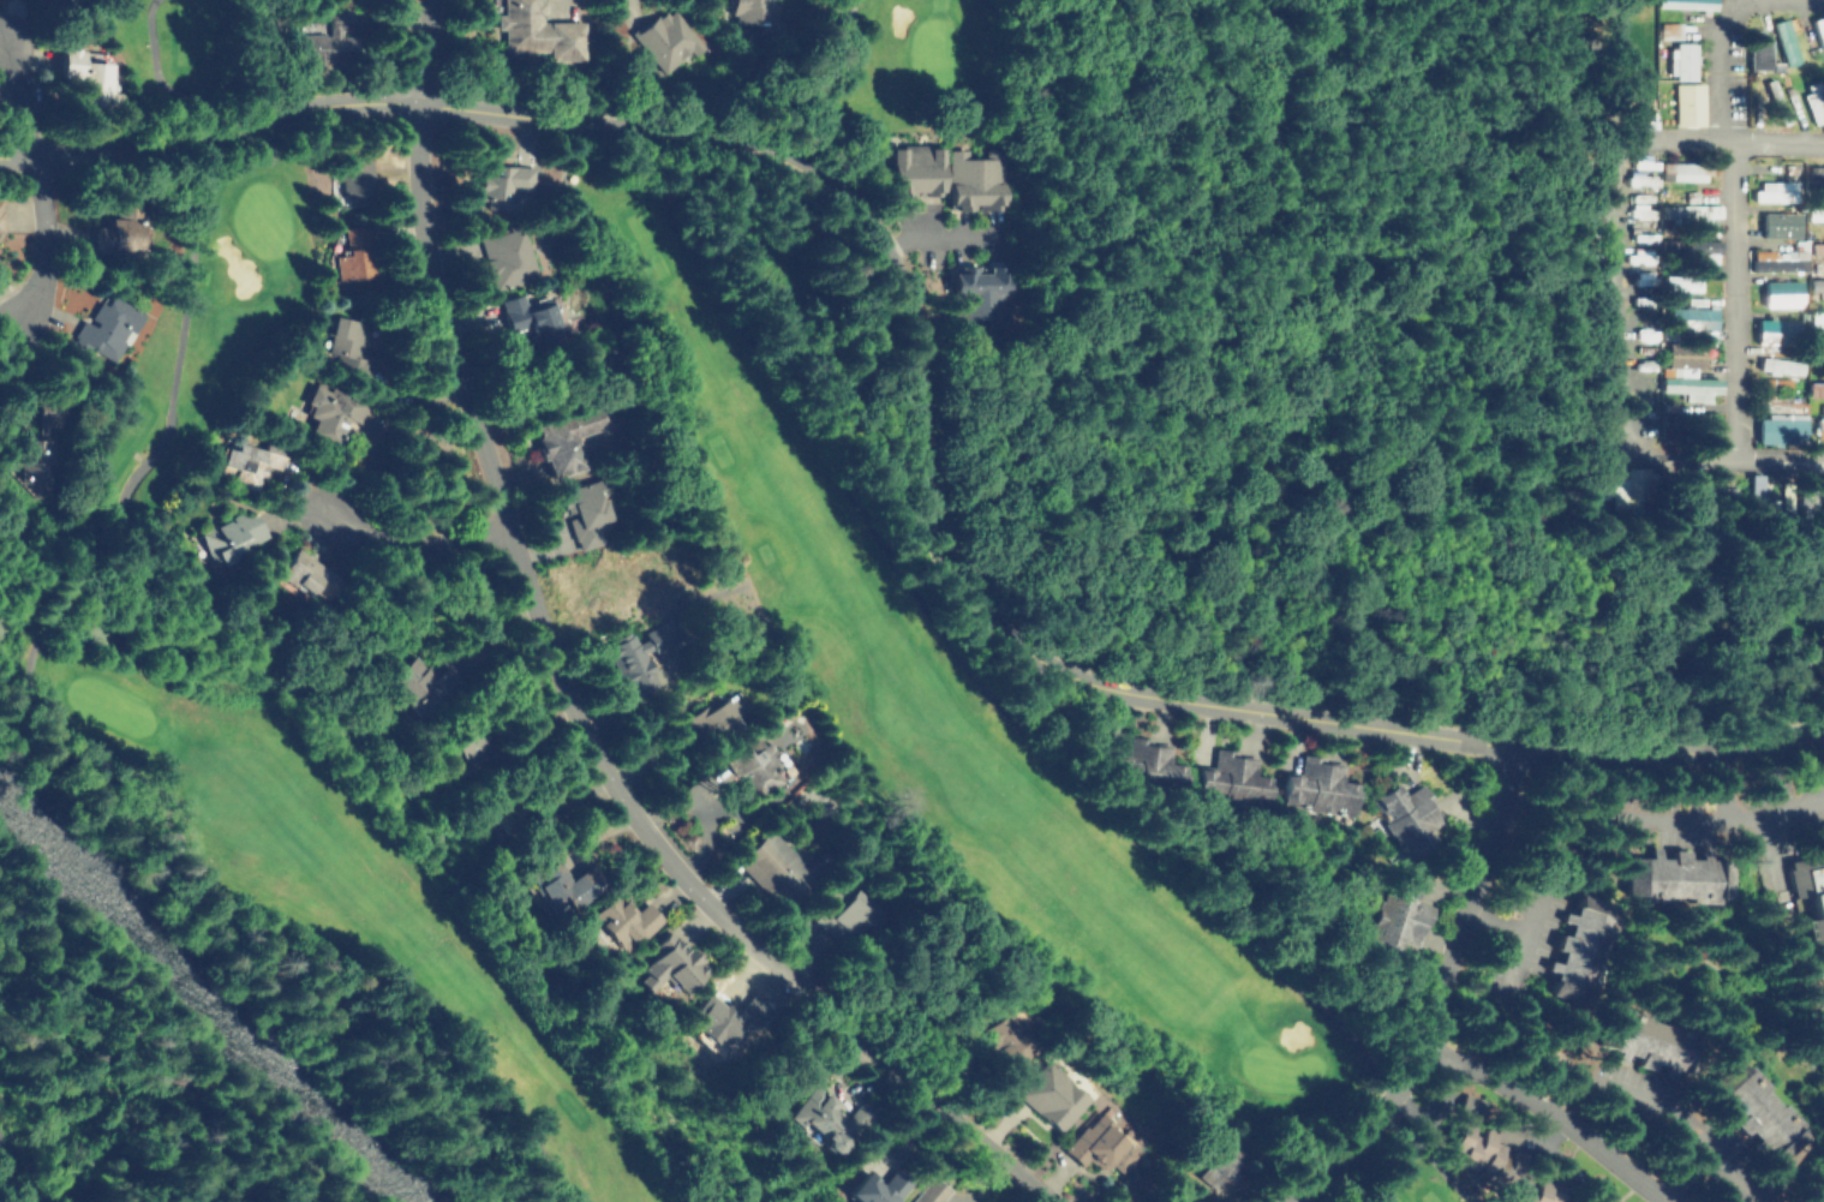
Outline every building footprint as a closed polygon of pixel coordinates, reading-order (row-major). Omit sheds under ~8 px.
[(500,17),(499,0),(541,0),(543,20),(578,20),(580,58),(544,60),(545,49),(502,49),(503,18),(500,17)] [(730,4),(730,0),(768,0),(769,4),(769,20),(734,22),(734,4),(730,4)] [(1678,10),(1678,0),(1706,0),(1706,8),(1678,10)] [(339,28),(339,36),(349,35),(349,64),(283,65),(283,36),(328,36),(328,28),(324,29),(324,4),(347,4),(347,28),(339,28)] [(674,12),(700,43),(665,72),(628,29),(645,12),(657,24),(674,12)] [(1796,60),(1784,64),(1774,20),(1787,18),(1796,60)] [(1816,23),(1823,21),(1823,52),(1816,23)] [(1769,70),(1748,70),(1747,31),(1769,30),(1769,70)] [(80,42),(80,61),(107,61),(108,101),(76,102),(74,77),(56,77),(56,43),(80,42)] [(1692,77),(1668,77),(1668,42),(1692,42),(1692,77)] [(1702,125),(1669,125),(1668,82),(1702,82),(1702,125)] [(1817,83),(1823,101),(1823,125),(1820,126),(1804,88),(1817,83)] [(935,143),(934,191),(878,189),(879,140),(935,143)] [(998,155),(997,205),(943,205),(944,143),(968,143),(968,155),(998,155)] [(367,204),(337,205),(336,154),(366,154),(367,204)] [(508,156),(508,163),(531,163),(531,189),(509,189),(509,196),(506,196),(506,209),(485,209),(485,196),(473,196),(473,156),(508,156)] [(1703,178),(1661,179),(1661,161),(1703,160),(1703,178)] [(1812,162),(1823,162),(1823,178),(1812,178),(1812,162)] [(1795,197),(1752,198),(1752,180),(1794,179),(1795,197)] [(118,253),(89,253),(88,221),(106,221),(106,197),(139,197),(140,246),(118,246),(118,253)] [(1720,216),(1670,217),(1670,202),(1718,201),(1720,216)] [(1805,209),(1805,222),(1823,222),(1823,208),(1805,209)] [(1759,237),(1797,238),(1798,214),(1760,213),(1759,237)] [(371,276),(333,277),(331,244),(340,244),(340,223),(369,223),(371,276)] [(531,279),(488,283),(482,232),(525,226),(531,279)] [(1720,239),(1712,267),(1697,263),(1704,234),(1720,239)] [(1808,253),(1823,254),(1823,243),(1808,243),(1808,253)] [(1802,270),(1753,271),(1753,259),(1802,258),(1802,270)] [(1005,320),(1005,267),(953,266),(952,296),(959,296),(958,319),(1005,320)] [(1696,300),(1665,300),(1664,268),(1696,268),(1696,300)] [(1823,292),(1823,280),(1806,280),(1806,293),(1823,292)] [(1759,282),(1760,308),(1799,307),(1799,281),(1759,282)] [(113,295),(143,315),(131,333),(126,330),(120,340),(125,343),(114,363),(86,346),(84,349),(71,341),(84,319),(92,325),(95,322),(90,318),(101,301),(107,305),(113,295)] [(524,298),(526,304),(544,297),(546,303),(545,304),(548,303),(556,323),(532,334),(528,324),(512,331),(500,304),(524,297),(524,298)] [(1714,342),(1715,309),(1668,307),(1667,334),(1695,335),(1694,342),(1714,342)] [(1816,307),(1823,307),(1823,323),(1816,323),(1816,307)] [(364,358),(363,371),(340,367),(342,354),(328,352),(333,319),(363,324),(358,358),(364,358)] [(1790,336),(1745,337),(1745,321),(1790,321),(1790,336)] [(1704,365),(1664,365),(1663,337),(1703,336),(1704,365)] [(1798,373),(1753,375),(1753,359),(1798,358),(1798,373)] [(1703,370),(1703,376),(1720,376),(1720,390),(1708,391),(1708,397),(1669,399),(1669,388),(1669,370),(1703,370)] [(1806,375),(1823,374),(1823,393),(1806,393),(1806,375)] [(305,375),(327,385),(328,382),(365,399),(355,423),(345,418),(334,443),(304,431),(311,414),(301,409),(305,402),(294,399),(305,375)] [(1802,409),(1752,411),(1751,388),(1801,387),(1802,409)] [(586,464),(550,476),(533,421),(603,397),(611,424),(576,436),(586,464)] [(1811,414),(1823,414),(1823,437),(1811,437),(1811,414)] [(1804,439),(1756,441),(1756,419),(1804,418),(1804,439)] [(253,436),(285,445),(276,473),(262,468),(263,483),(226,484),(226,467),(210,467),(210,438),(252,437),(253,436)] [(48,484),(8,485),(8,437),(48,437),(48,484)] [(1765,514),(1744,514),(1742,471),(1764,471),(1765,514)] [(605,519),(570,528),(558,483),(602,472),(608,492),(598,495),(605,519)] [(1611,478),(1612,507),(1631,506),(1630,478),(1611,478)] [(249,508),(264,532),(241,548),(235,539),(221,544),(220,539),(211,539),(207,520),(233,513),(234,518),(249,508)] [(321,597),(311,609),(298,597),(274,575),(288,557),(297,549),(334,580),(321,597)] [(656,682),(633,694),(628,683),(623,686),(604,647),(633,634),(640,629),(646,639),(651,647),(640,652),(656,682)] [(402,662),(425,675),(441,665),(451,684),(400,713),(378,676),(402,662)] [(738,725),(710,741),(702,729),(692,735),(684,719),(735,692),(744,711),(734,717),(738,725)] [(794,770),(749,800),(724,759),(769,729),(794,770)] [(1165,740),(1162,755),(1179,757),(1177,787),(1100,781),(1102,748),(1124,749),(1125,737),(1165,740)] [(1254,757),(1251,771),(1267,773),(1263,805),(1186,794),(1191,761),(1210,764),(1212,750),(1254,757)] [(1340,763),(1336,781),(1356,782),(1352,814),(1281,806),(1286,773),(1300,775),(1303,758),(1340,763)] [(1398,784),(1403,794),(1418,785),(1437,823),(1425,830),(1433,843),(1404,861),(1371,797),(1398,784)] [(813,872),(779,905),(735,862),(770,829),(813,872)] [(1620,848),(1711,848),(1711,901),(1620,901),(1620,848)] [(1799,961),(1823,955),(1823,851),(1777,862),(1799,961)] [(549,862),(561,878),(575,867),(592,890),(561,914),(557,910),(544,920),(518,886),(549,862)] [(881,907),(862,927),(857,922),(837,945),(808,916),(845,877),(881,907)] [(1431,907),(1413,946),(1398,940),(1393,951),(1364,938),(1391,879),(1416,890),(1412,898),(1431,907)] [(616,893),(635,914),(646,904),(660,921),(641,938),(638,934),(618,950),(590,917),(616,893)] [(1539,988),(1574,893),(1629,914),(1597,1010),(1539,988)] [(699,968),(674,993),(658,976),(646,991),(627,971),(664,933),(699,968)] [(733,1015),(752,1027),(760,1013),(754,1010),(759,1002),(746,994),(733,1015)] [(1040,1036),(1016,1066),(969,1027),(993,997),(1040,1036)] [(1595,1049),(1609,1007),(1688,1035),(1674,1077),(1595,1049)] [(1699,1094),(1736,1056),(1810,1126),(1772,1165),(1699,1094)] [(1086,1099),(1057,1130),(1017,1092),(1046,1060),(1086,1099)] [(831,1102),(838,1111),(860,1090),(879,1111),(855,1135),(851,1130),(824,1158),(778,1112),(819,1075),(838,1095),(831,1102)] [(1134,1154),(1110,1177),(1095,1166),(1086,1156),(1078,1164),(1059,1146),(1093,1110),(1134,1154)] [(1542,1201),(1541,1201),(1491,1201),(1489,1201),(1496,1186),(1433,1152),(1451,1119),(1502,1146),(1500,1149),(1518,1158),(1512,1171),(1548,1189),(1542,1201)] [(1239,1147),(1212,1176),(1188,1152),(1214,1124),(1239,1147)] [(911,1182),(892,1201),(855,1201),(842,1190),(862,1168),(880,1183),(896,1166),(911,1182)] [(951,1190),(941,1201),(907,1201),(933,1173),(951,1190)]
